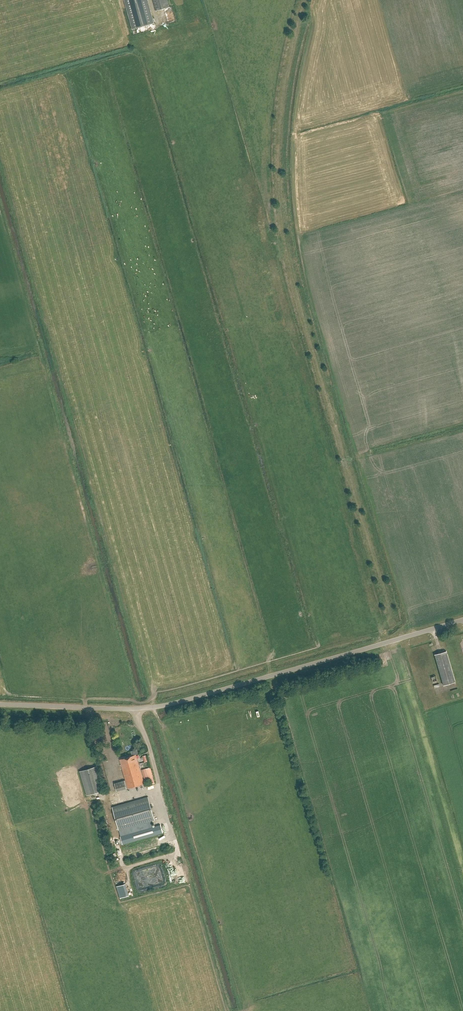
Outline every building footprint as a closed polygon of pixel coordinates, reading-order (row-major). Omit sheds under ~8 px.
[(154,23),(148,0),(124,0),(132,29),(154,23)] [(168,0),(153,0),(156,11),(170,7),(168,0)] [(443,685),(455,682),(446,651),(435,654),(443,685)] [(144,783),(136,754),(119,759),(128,788),(144,783)] [(104,790),(97,766),(79,771),(87,795),(104,790)] [(155,783),(150,767),(145,769),(148,777),(144,777),(145,781),(149,780),(150,784),(155,783)] [(126,788),(124,780),(114,783),(116,791),(126,788)] [(155,820),(148,797),(112,807),(119,830),(155,820)] [(160,824),(120,836),(123,844),(163,833),(160,824)] [(140,887),(151,885),(150,881),(147,881),(147,879),(138,881),(140,887)]
